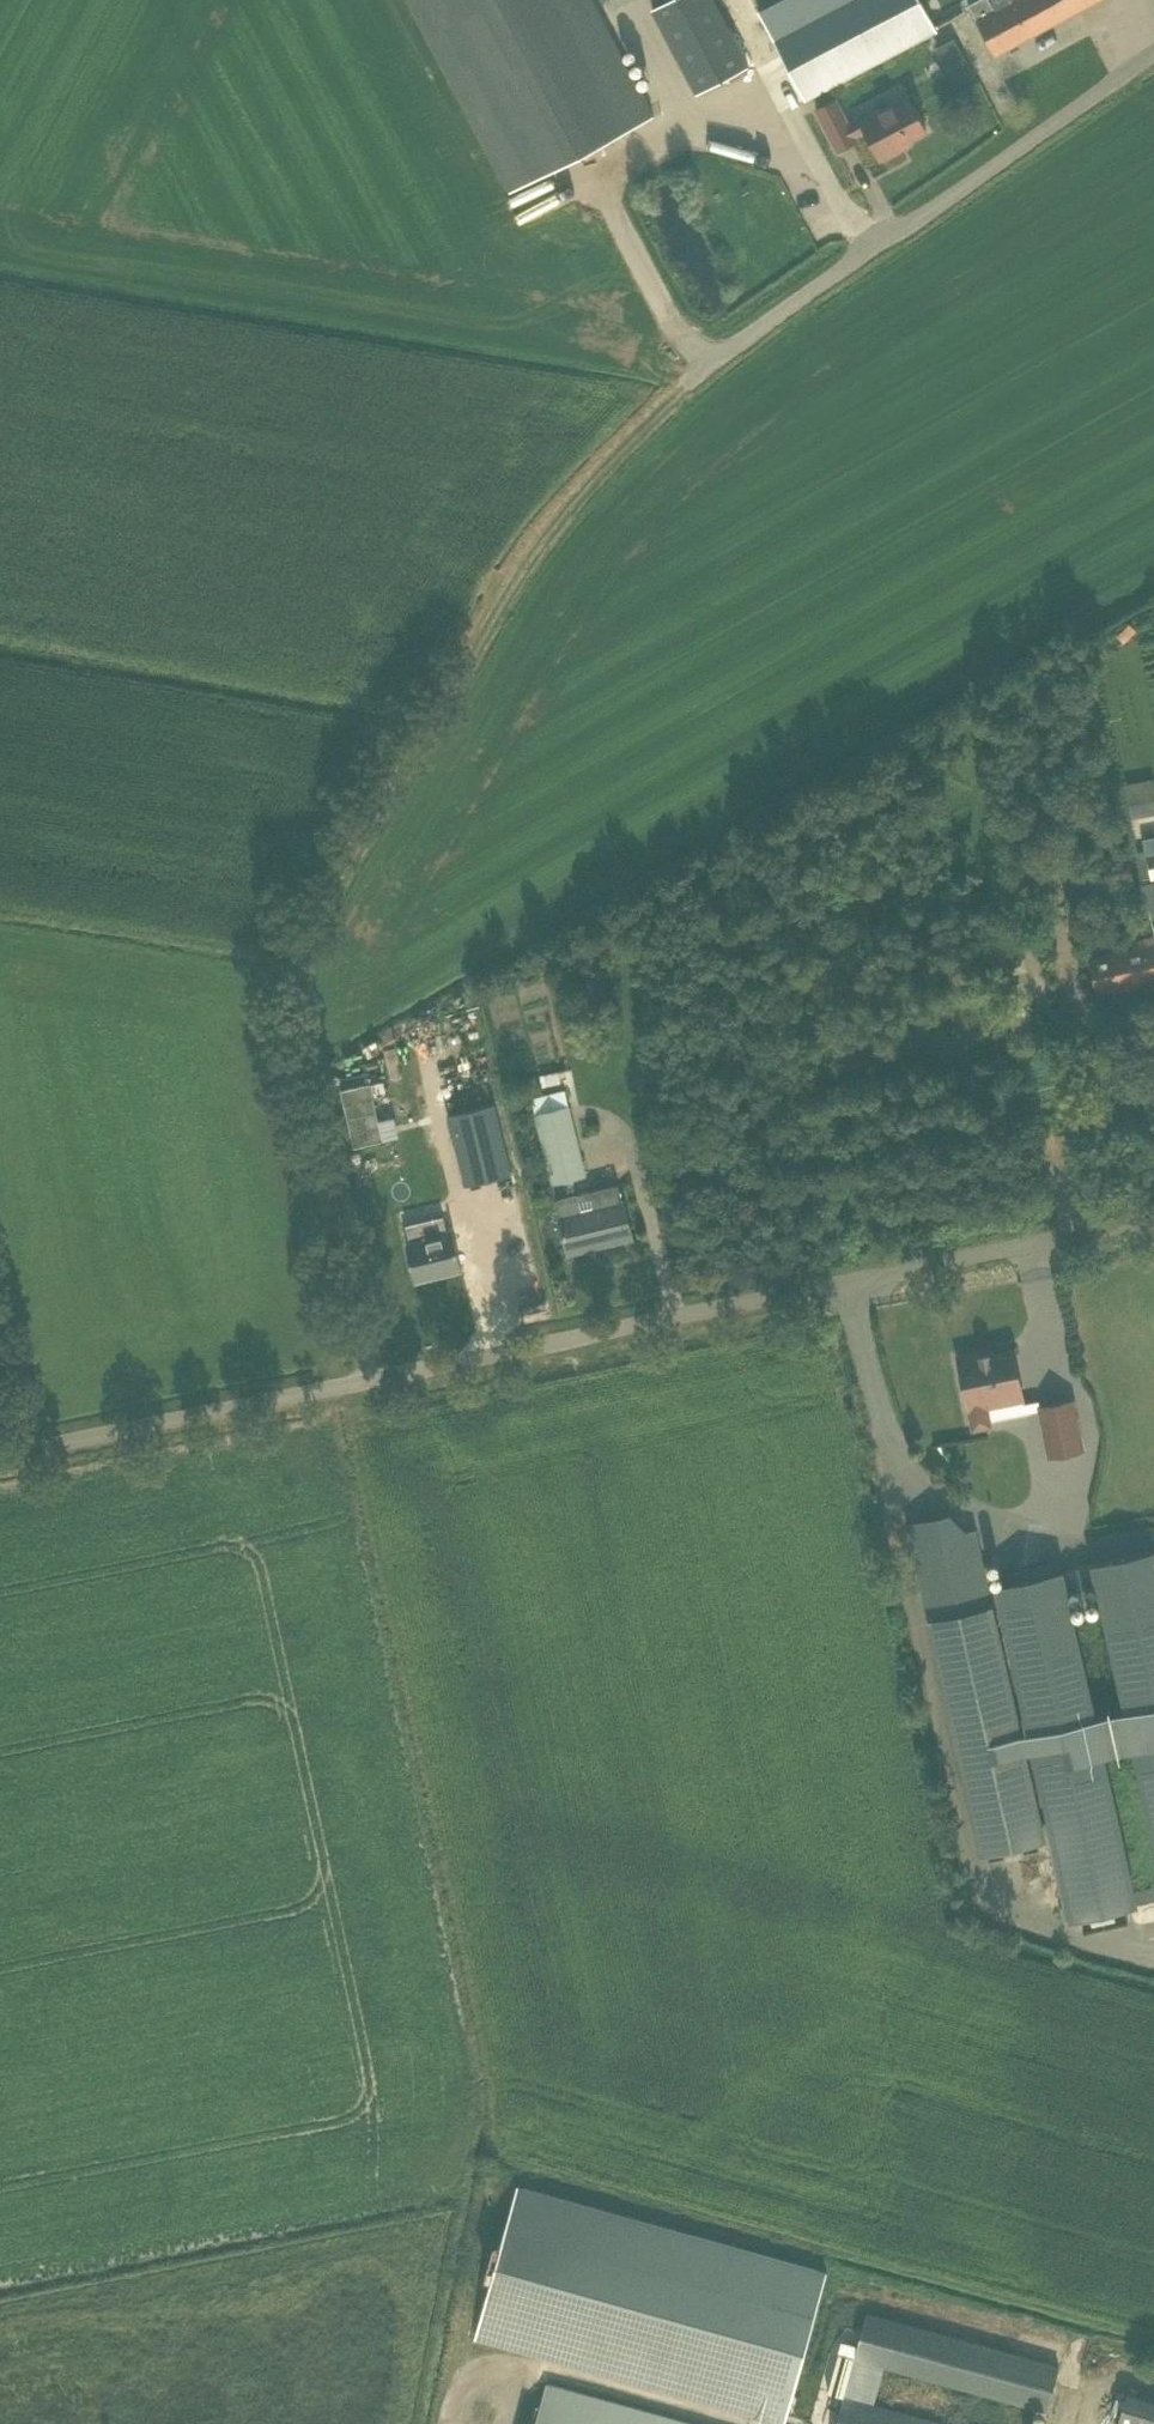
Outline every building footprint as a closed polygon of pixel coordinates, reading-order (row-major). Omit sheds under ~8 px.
[(511,191),(654,115),(594,0),(410,0),(511,191)] [(653,7),(698,92),(749,65),(715,0),(666,0),(653,7)] [(731,10),(746,3),(744,0),(726,0),(731,10)] [(794,77),(805,98),(937,29),(926,8),(922,0),(839,0),(772,35),(794,77)] [(996,54),(1096,0),(978,0),(969,5),(996,54)] [(975,75),(955,36),(936,46),(956,85),(975,75)] [(852,124),(838,97),(817,109),(838,149),(858,139),(856,136),(866,130),(881,159),(899,149),(897,145),(927,129),(909,95),(852,124)] [(1125,780),(1127,812),(1153,811),(1153,778),(1125,780)] [(1153,881),(1153,847),(1136,850),(1142,883),(1153,881)] [(1131,853),(1089,857),(1093,890),(1134,885),(1131,853)] [(1128,946),(1090,954),(1098,994),(1153,982),(1153,935),(1132,940),(1133,945),(1128,946)] [(1029,980),(1008,983),(1014,1024),(1034,1021),(1029,980)] [(448,1073),(451,1087),(492,1078),(486,1047),(462,1053),(465,1070),(448,1073)] [(547,1089),(568,1086),(566,1068),(545,1071),(547,1089)] [(370,1082),(341,1089),(354,1144),(383,1138),(379,1121),(370,1082)] [(588,1173),(571,1102),(567,1103),(564,1089),(533,1097),(552,1181),(588,1173)] [(512,1172),(495,1102),(449,1114),(466,1184),(512,1172)] [(620,1181),(592,1188),(556,1197),(560,1213),(569,1252),(633,1236),(620,1181)] [(454,1231),(408,1241),(415,1278),(462,1268),(454,1231)] [(980,1356),(979,1351),(958,1355),(969,1409),(970,1409),(973,1428),(991,1424),(990,1420),(989,1416),(1026,1409),(1025,1403),(1014,1349),(992,1354),(980,1356)] [(1083,1448),(1073,1399),(1040,1406),(1050,1455),(1083,1448)] [(912,1542),(917,1565),(982,1853),(1045,1838),(992,1603),(989,1586),(975,1527),(912,1542)] [(989,1586),(992,1603),(1002,1601),(1069,1917),(1138,1903),(1071,1589),(1096,1584),(1153,1856),(1153,1549),(989,1586)] [(518,2184),(475,2336),(785,2423),(827,2271),(518,2184)] [(1048,2409),(1060,2365),(867,2311),(855,2354),(887,2363),(1048,2409)] [(844,2393),(836,2423),(951,2423),(876,2402),(887,2363),(855,2354),(858,2343),(843,2339),(829,2389),(844,2393)] [(547,2382),(535,2423),(700,2423),(547,2382)] [(1127,2392),(1118,2423),(1153,2423),(1153,2400),(1127,2392)]
